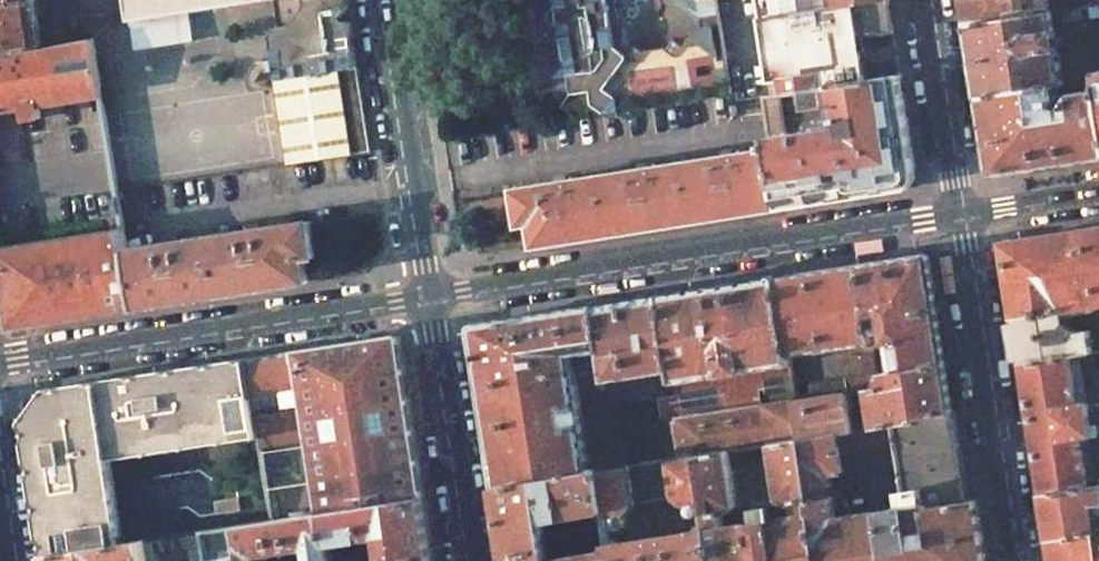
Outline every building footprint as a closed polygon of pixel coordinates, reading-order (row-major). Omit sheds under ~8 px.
[(42,48),(35,0),(0,0),(0,56),(42,48)] [(130,20),(261,0),(126,0),(130,20)] [(303,75),(338,69),(338,65),(328,0),(291,0),(303,75)] [(338,65),(338,69),(357,66),(356,62),(351,24),(342,18),(348,9),(347,0),(328,0),(338,65)] [(690,100),(732,94),(723,40),(709,42),(706,26),(702,27),(697,28),(686,44),(674,36),(667,45),(645,49),(636,42),(628,53),(626,53),(616,47),(613,26),(619,17),(616,0),(554,0),(555,5),(547,18),(558,27),(565,64),(557,76),(557,77),(567,76),(570,93),(562,106),(577,119),(690,100)] [(717,0),(698,0),(702,27),(706,26),(709,42),(723,40),(717,0)] [(887,0),(756,0),(760,18),(761,19),(887,0)] [(761,19),(770,82),(772,95),(781,94),(796,92),(816,89),(832,86),(865,81),(865,79),(858,33),(893,29),(888,0),(887,0),(761,19)] [(968,26),(1053,12),(1051,0),(964,0),(968,26)] [(1077,8),(1098,5),(1098,0),(1076,0),(1077,8)] [(968,26),(980,97),(1058,85),(1064,84),(1053,12),(968,26)] [(93,39),(42,48),(0,56),(0,253),(12,329),(138,309),(128,250),(118,190),(93,39)] [(370,152),(357,66),(338,69),(303,75),(275,80),(288,165),(370,152)] [(772,95),(761,97),(768,144),(778,209),(836,200),(898,190),(915,167),(900,74),(865,79),(865,81),(832,86),(836,118),(821,121),(817,123),(818,128),(787,133),(781,94),(772,95)] [(980,97),(993,175),(1053,166),(1098,158),(1098,92),(1098,90),(1071,94),(1061,111),(1054,106),(1059,96),(1058,85),(980,97)] [(816,89),(796,92),(799,109),(819,106),(816,89)] [(765,150),(517,189),(523,225),(540,222),(543,240),(558,238),(559,242),(561,243),(775,208),(776,209),(778,209),(768,144),(764,144),(765,150)] [(311,222),(128,250),(138,309),(140,309),(140,307),(286,286),(287,285),(287,280),(302,278),(304,278),(301,260),(318,257),(311,222)] [(1098,305),(1098,227),(1004,243),(1015,319),(1065,311),(1065,316),(1071,315),(1079,313),(1079,309),(1098,305)] [(861,265),(873,337),(880,337),(880,332),(888,331),(891,353),(877,356),(879,373),(946,363),(928,255),(861,265)] [(861,265),(778,278),(790,353),(864,342),(866,352),(842,356),(845,377),(809,383),(811,398),(798,400),(804,438),(856,430),(857,428),(848,380),(879,374),(879,373),(877,356),(873,337),(861,265)] [(659,396),(668,460),(700,455),(730,450),(774,443),(804,438),(798,400),(790,353),(778,278),(778,277),(730,285),(730,284),(709,287),(709,288),(662,295),(673,369),(672,369),(675,393),(659,396)] [(662,295),(597,306),(606,369),(608,380),(672,369),(673,369),(662,295)] [(588,307),(475,325),(472,327),(496,485),(590,471),(576,374),(597,370),(606,369),(597,306),(588,307)] [(1022,362),(1092,352),(1093,352),(1092,344),(1083,345),(1075,336),(1071,315),(1065,316),(1065,311),(1015,319),(1022,362)] [(298,352),(246,361),(258,436),(260,444),(310,436),(321,513),(325,512),(423,497),(424,497),(423,489),(399,336),(367,341),(305,351),(305,350),(298,351),(298,352)] [(1092,352),(1022,362),(1033,428),(1043,494),(1091,487),(1084,436),(1093,434),(1091,418),(1089,403),(1079,405),(1075,375),(1088,373),(1089,374),(1095,373),(1092,352)] [(32,454),(36,477),(35,477),(41,510),(47,556),(123,544),(110,459),(258,436),(246,361),(73,388),(73,387),(46,391),(26,420),(28,432),(29,435),(32,454)] [(874,425),(954,412),(946,363),(879,373),(879,374),(880,378),(883,378),(883,382),(885,385),(868,388),(874,425)] [(954,412),(874,425),(857,428),(856,430),(804,438),(822,560),(986,560),(976,500),(968,501),(954,412)] [(756,521),(740,524),(730,450),(700,455),(709,507),(712,529),(717,560),(822,560),(804,438),(774,443),(782,498),(783,500),(788,504),(797,503),(799,515),(756,521)] [(607,522),(614,521),(614,522),(616,524),(619,525),(623,524),(625,521),(625,519),(623,516),(621,515),(629,513),(635,502),(672,497),(683,505),(691,504),(689,507),(689,510),(691,514),(695,515),(699,513),(701,511),(701,508),(709,507),(700,455),(668,460),(631,466),(599,470),(605,511),(607,522)] [(496,485),(507,555),(549,550),(545,521),(605,511),(599,470),(590,471),(496,485)] [(1043,494),(1054,560),(1098,560),(1098,528),(1094,505),(1098,504),(1098,485),(1091,487),(1043,494)] [(239,496),(215,500),(217,513),(241,508),(239,496)] [(325,512),(330,545),(382,538),(386,560),(434,560),(424,498),(423,498),(423,497),(325,512)] [(330,545),(325,512),(321,513),(270,521),(242,526),(247,556),(248,560),(266,560),(261,555),(311,549),(313,560),(332,560),(330,545)] [(201,532),(205,560),(213,560),(247,556),(242,526),(201,532)] [(610,544),(611,550),(613,560),(717,560),(712,529),(610,544)] [(145,541),(148,560),(205,560),(201,532),(145,541)] [(47,556),(48,560),(148,560),(145,541),(123,544),(47,556)] [(549,550),(507,555),(508,560),(551,560),(549,550)] [(611,550),(566,556),(566,560),(563,560),(613,560),(611,550)]
